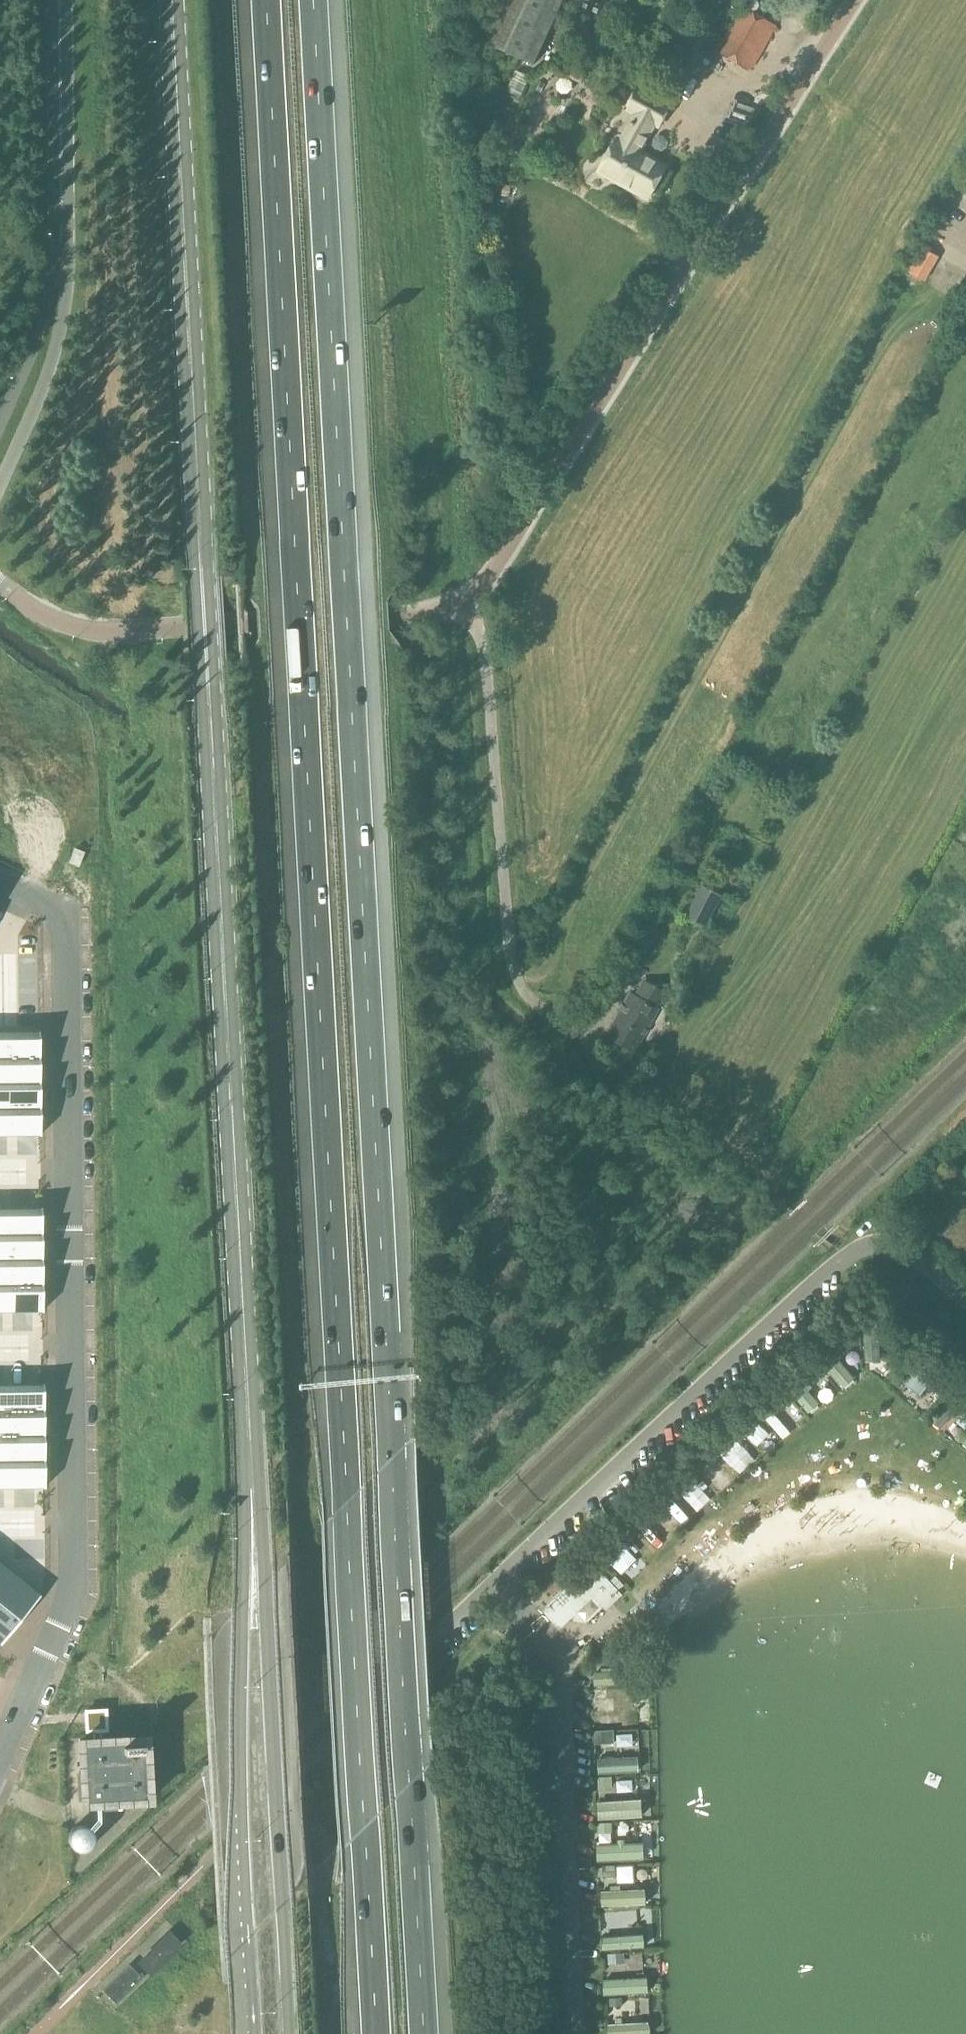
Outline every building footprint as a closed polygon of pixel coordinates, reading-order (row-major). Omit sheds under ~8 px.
[(565,0),(499,0),(479,43),(534,68),(565,0)] [(749,72),(776,26),(743,7),(716,53),(749,72)] [(515,81),(506,101),(520,107),(529,86),(515,81)] [(658,127),(670,106),(638,88),(627,109),(636,114),(621,140),(617,139),(599,172),(647,199),(666,165),(641,151),(655,125),(658,127)] [(960,234),(944,241),(950,254),(965,246),(960,234)] [(925,281),(938,256),(921,247),(908,271),(925,281)] [(74,848),(68,863),(78,867),(84,852),(74,848)] [(706,927),(723,896),(718,893),(723,884),(709,877),(704,886),(688,917),(706,927)] [(659,1008),(668,993),(645,981),(637,996),(631,992),(607,1035),(635,1051),(659,1008)] [(0,1032),(0,1136),(40,1135),(39,1032),(0,1032)] [(41,1311),(41,1312),(42,1312),(41,1208),(39,1208),(39,1209),(0,1209),(0,1311),(41,1311)] [(43,1487),(43,1488),(44,1488),(43,1384),(41,1384),(42,1385),(0,1385),(0,1487),(43,1487)] [(1,1644),(41,1594),(0,1562),(0,1643),(1,1644)] [(586,1571),(561,1594),(568,1601),(578,1612),(572,1617),(575,1621),(581,1626),(603,1605),(610,1613),(636,1590),(618,1574),(610,1581),(600,1570),(592,1578),(586,1571)] [(105,1710),(86,1711),(87,1731),(107,1730),(105,1710)] [(592,1716),(593,1731),(641,1730),(641,1715),(592,1716)] [(79,1741),(83,1805),(149,1801),(146,1738),(79,1741)] [(596,1792),(610,1793),(611,1779),(634,1780),(634,1773),(597,1772),(596,1792)] [(596,1867),(645,1866),(644,1807),(596,1807),(596,1838),(611,1838),(611,1825),(638,1825),(638,1847),(596,1848),(596,1867)] [(68,1836),(68,1838),(68,1841),(68,1843),(69,1845),(70,1846),(72,1848),(73,1849),(75,1850),(77,1851),(79,1852),(81,1852),(83,1852),(85,1851),(87,1850),(89,1849),(90,1848),(92,1846),(93,1845),(94,1843),(94,1841),(94,1838),(94,1836),(94,1834),(93,1832),(92,1831),(90,1829),(89,1828),(87,1827),(85,1826),(83,1825),(81,1825),(79,1825),(77,1826),(75,1827),(73,1828),(72,1829),(70,1831),(69,1832),(68,1834),(68,1836)] [(599,1896),(600,1916),(646,1915),(645,1895),(599,1896)] [(640,1940),(655,1938),(653,1921),(638,1923),(640,1940)] [(603,1926),(601,2000),(647,2001),(647,1965),(643,1965),(644,1941),(635,1941),(636,1926),(603,1926)] [(138,1961),(149,1973),(180,1944),(168,1932),(138,1961)] [(117,2005),(143,1979),(130,1966),(103,1991),(117,2005)]
